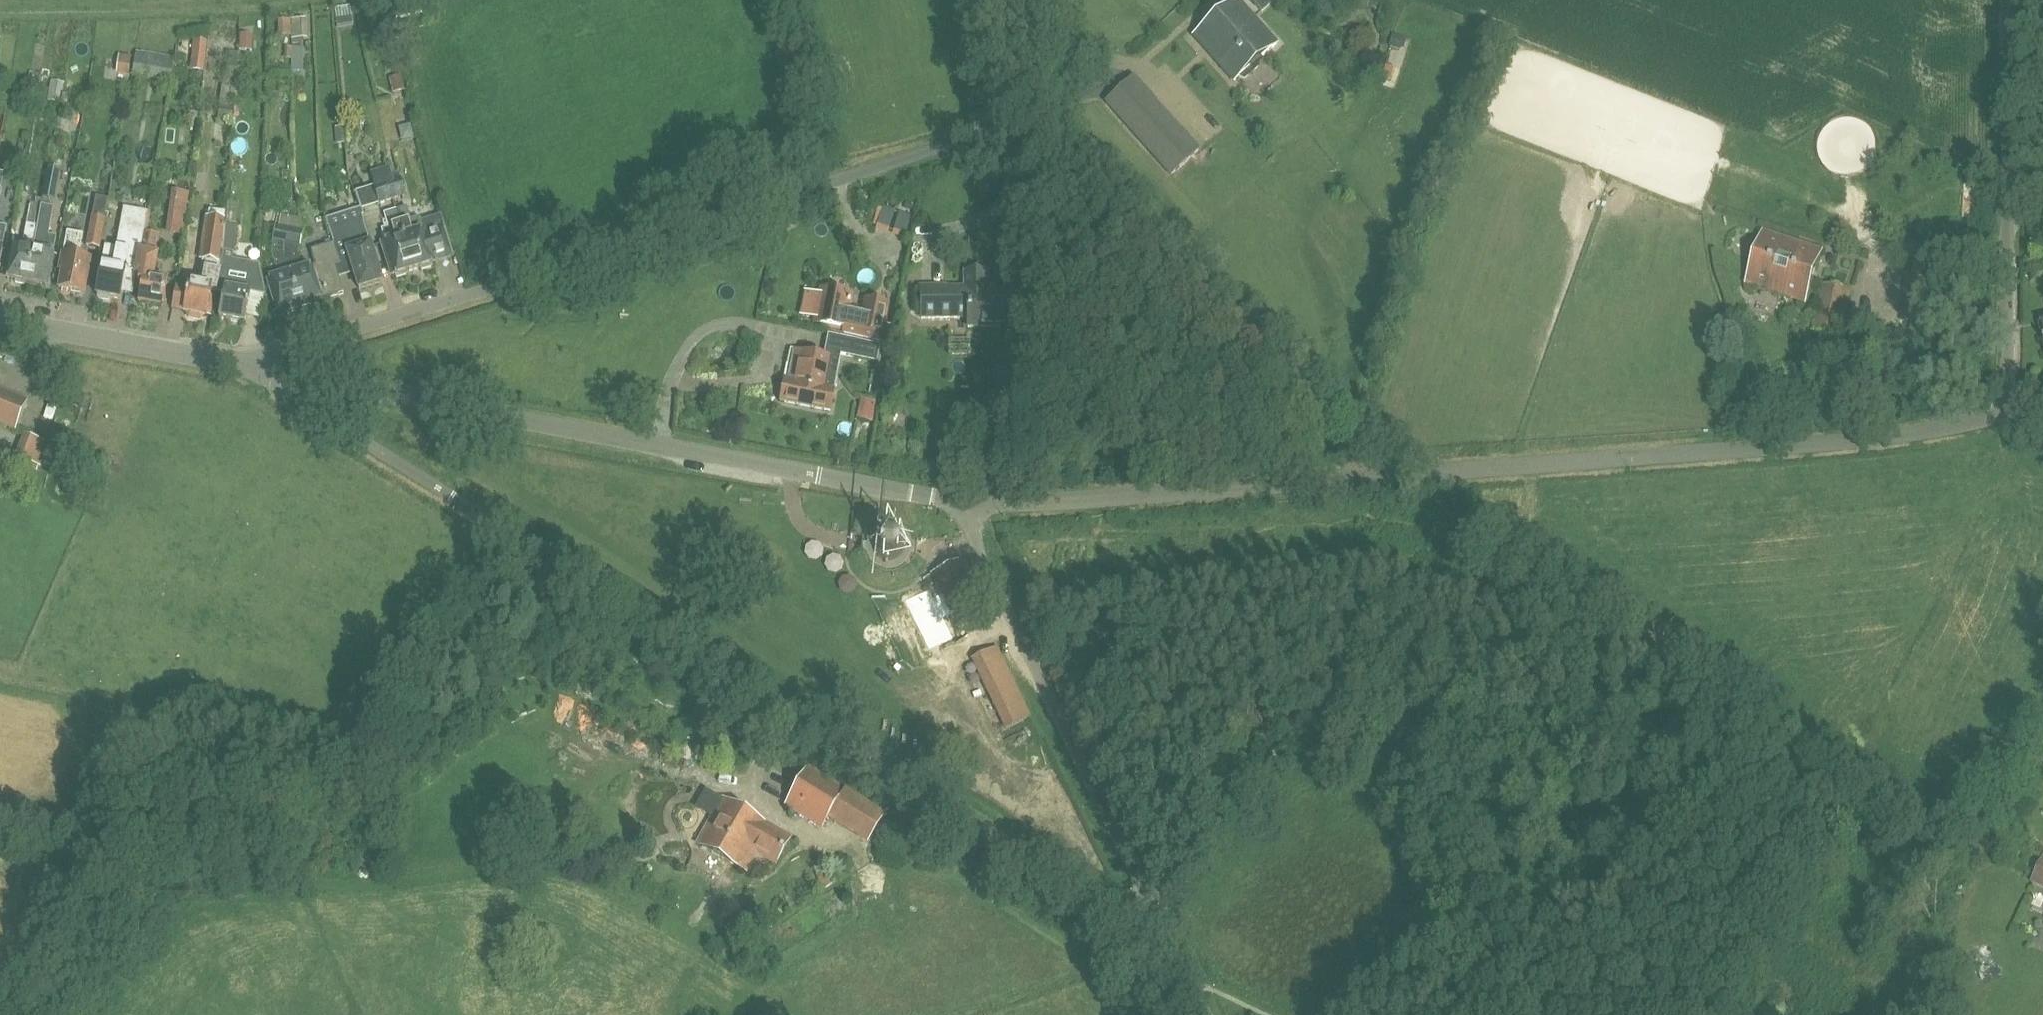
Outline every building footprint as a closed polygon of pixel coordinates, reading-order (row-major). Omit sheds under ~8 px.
[(1241,75),(1245,79),(1259,67),(1256,62),(1276,44),(1236,0),(1235,0),(1194,38),(1234,82),(1241,75)] [(1262,8),(1271,0),(1255,0),(1262,8)] [(1392,35),(1389,47),(1403,51),(1406,39),(1392,35)] [(240,38),(239,50),(252,50),(252,39),(240,38)] [(292,59),(291,71),(302,72),(303,48),(292,47),(292,59)] [(119,54),(116,73),(129,75),(132,56),(119,54)] [(132,74),(172,81),(175,63),(175,61),(136,54),(132,74)] [(204,71),(206,55),(192,54),(190,70),(204,71)] [(217,119),(231,121),(237,68),(223,67),(217,119)] [(1132,74),(1102,100),(1125,125),(1154,99),(1132,74)] [(401,75),(389,78),(392,94),(405,90),(401,75)] [(63,82),(51,80),(47,100),(59,102),(63,82)] [(1181,129),(1151,156),(1170,177),(1200,150),(1181,129)] [(47,168),(44,185),(52,186),(53,178),(56,179),(58,170),(47,168)] [(361,209),(378,203),(393,199),(389,182),(391,181),(388,169),(371,174),(375,187),(356,192),(361,209)] [(400,178),(391,181),(389,182),(393,199),(405,195),(400,178)] [(41,206),(42,199),(31,197),(22,248),(13,247),(7,279),(16,281),(15,283),(27,285),(41,206)] [(225,220),(225,222),(236,223),(238,204),(227,203),(225,220)] [(46,286),(52,253),(55,237),(47,236),(48,229),(51,208),(41,206),(27,285),(37,287),(37,285),(46,286)] [(125,272),(136,274),(144,232),(145,225),(148,212),(124,208),(116,249),(106,247),(96,296),(99,296),(98,298),(108,300),(108,298),(120,300),(125,272)] [(406,208),(395,211),(413,269),(421,267),(422,269),(432,266),(431,264),(434,263),(433,260),(451,254),(438,216),(420,222),(419,217),(410,220),(406,208)] [(385,214),(388,227),(381,229),(385,242),(382,243),(392,276),(396,275),(396,277),(406,274),(406,272),(413,269),(395,211),(385,214)] [(92,216),(87,246),(100,248),(105,219),(92,216)] [(200,320),(204,315),(207,316),(212,291),(217,292),(222,263),(225,226),(225,222),(225,220),(205,218),(201,252),(206,261),(207,262),(202,282),(190,280),(183,312),(186,312),(189,318),(200,320)] [(330,230),(334,243),(341,264),(350,262),(359,289),(382,282),(362,220),(330,230)] [(236,227),(225,226),(222,263),(217,292),(223,293),(219,318),(245,323),(250,293),(248,292),(249,286),(247,286),(250,267),(233,264),(235,253),(233,253),(236,227)] [(275,262),(279,277),(270,280),(279,311),(288,308),(289,310),(300,307),(290,274),(285,258),(285,245),(288,229),(275,227),(272,243),(273,255),(275,262)] [(343,294),(338,277),(335,266),(341,264),(334,243),(314,249),(310,250),(315,266),(303,270),(298,254),(300,247),(303,232),(288,229),(285,245),(285,258),(290,274),(300,307),(311,303),(310,301),(319,298),(320,301),(330,298),(343,294)] [(85,293),(91,260),(80,258),(83,234),(66,231),(61,260),(63,261),(59,288),(85,293)] [(1745,284),(1806,304),(1823,250),(1762,231),(1745,284)] [(144,232),(136,274),(136,275),(140,276),(137,289),(141,290),(138,303),(162,307),(167,280),(153,277),(157,255),(150,254),(153,233),(144,232)] [(249,286),(264,289),(259,268),(259,265),(251,264),(250,267),(247,286),(249,286)] [(967,328),(1000,327),(1000,326),(1001,322),(1017,321),(1017,309),(1022,309),(1021,295),(1017,295),(1017,291),(986,291),(985,273),(981,273),(980,270),(970,270),(968,273),(964,273),(964,289),(920,290),(921,319),(967,318),(967,328)] [(1820,284),(1812,331),(1843,337),(1851,290),(1820,284)] [(880,342),(884,322),(887,304),(865,300),(861,321),(847,318),(852,295),(821,289),(814,324),(848,331),(847,336),(880,342)] [(785,379),(780,401),(830,411),(834,388),(837,387),(838,380),(836,379),(840,358),(877,364),(880,345),(828,336),(824,357),(795,352),(790,380),(785,379)] [(10,393),(0,389),(0,418),(10,393)] [(10,393),(0,418),(0,424),(14,430),(27,400),(10,393)] [(861,399),(857,418),(873,421),(877,402),(861,399)] [(876,542),(875,546),(876,549),(877,553),(880,557),(883,558),(886,560),(892,560),(896,559),(899,558),(901,555),(904,553),(905,549),(906,546),(905,540),(902,536),(900,533),(896,531),(891,530),(888,531),(885,531),(880,534),(877,537),(876,542)] [(929,590),(907,600),(930,647),(951,637),(941,615),(951,611),(952,612),(974,601),(955,562),(933,573),(943,593),(932,598),(929,590)] [(733,735),(718,736),(719,750),(733,750),(733,735)] [(785,805),(820,827),(825,819),(865,845),(882,819),(841,793),(843,791),(808,769),(785,805)] [(765,823),(723,799),(697,846),(740,869),(747,856),(759,854),(776,863),(790,838),(764,824),(765,823)] [(2017,862),(2023,849),(2013,844),(2007,856),(2017,862)] [(2028,885),(2042,893),(2042,856),(2028,885)] [(833,884),(824,869),(815,875),(824,891),(833,884)]
